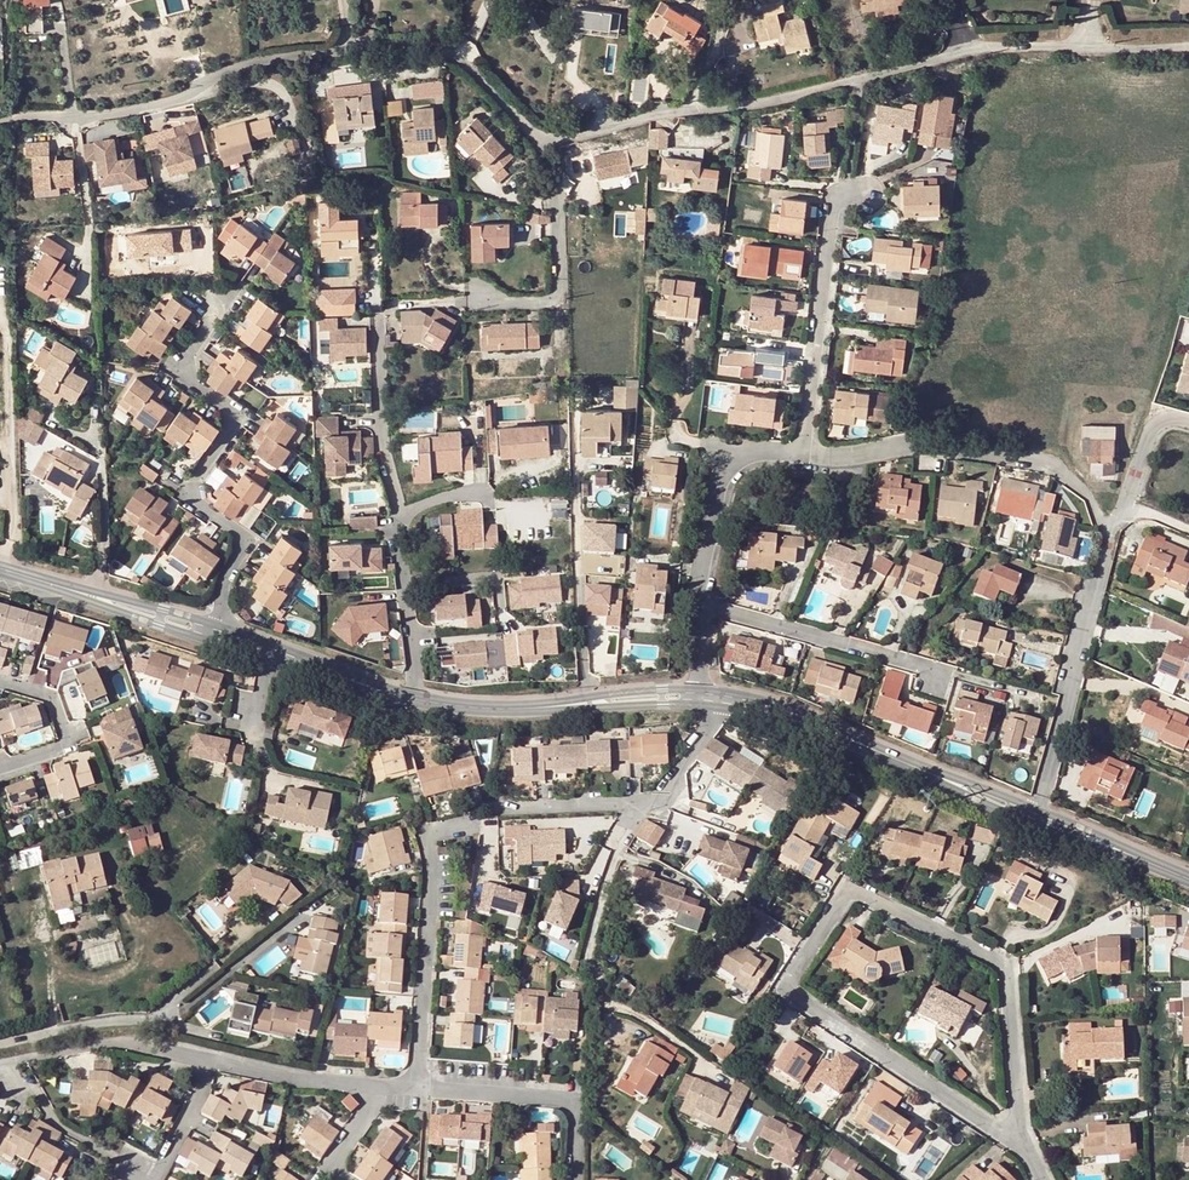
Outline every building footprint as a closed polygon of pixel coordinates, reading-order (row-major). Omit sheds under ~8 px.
[(866,0),(862,1),(863,10),(875,8),(897,4),(907,3),(906,0),(866,0)] [(661,2),(647,24),(662,32),(664,28),(671,34),(688,44),(685,47),(684,51),(695,58),(705,40),(695,34),(701,24),(683,13),(682,15),(661,2)] [(783,11),(781,2),(769,5),(761,7),(764,16),(753,18),(759,42),(777,37),(783,37),(784,42),(785,47),(809,41),(803,18),(779,24),(776,13),(783,11)] [(897,4),(875,8),(876,16),(898,11),(897,4)] [(926,28),(923,9),(921,10),(919,4),(911,6),(914,30),(926,28)] [(41,5),(24,6),(24,17),(41,17),(41,5)] [(592,31),(592,27),(620,28),(621,10),(574,8),(573,30),(592,31)] [(932,8),(923,9),(926,28),(935,27),(932,8)] [(43,18),(26,19),(26,33),(43,32),(43,18)] [(662,32),(647,24),(645,27),(659,36),(662,32)] [(669,38),(685,47),(688,44),(671,34),(669,38)] [(810,47),(809,41),(785,47),(786,53),(810,47)] [(433,81),(410,84),(412,98),(435,95),(433,81)] [(332,88),(333,97),(371,93),(370,84),(332,88)] [(919,142),(932,144),(934,134),(946,136),(949,118),(952,96),(927,92),(919,142)] [(371,93),(333,97),(335,111),(321,113),(324,142),(338,141),(337,129),(335,119),(347,118),(348,123),(360,122),(361,126),(375,124),(371,93)] [(901,109),(878,105),(872,138),(888,140),(900,142),(902,131),(903,125),(912,127),(915,111),(916,104),(902,102),(901,109)] [(413,127),(401,129),(404,154),(418,153),(417,140),(426,139),(435,138),(432,108),(412,111),(413,122),(413,127)] [(825,112),(826,121),(827,128),(836,127),(836,122),(835,111),(825,112)] [(214,130),(222,159),(242,153),(253,149),(251,141),(269,136),(274,134),(269,117),(246,124),(245,121),(214,130)] [(335,119),(337,129),(361,126),(360,122),(348,123),(347,118),(335,119)] [(934,134),(932,144),(948,147),(953,118),(949,118),(946,136),(934,134)] [(198,119),(173,126),(176,136),(159,142),(166,163),(194,155),(187,134),(201,130),(198,119)] [(457,138),(460,140),(462,138),(474,150),(495,173),(502,166),(512,157),(476,119),(459,135),(460,136),(457,138)] [(827,128),(826,121),(803,123),(805,152),(806,152),(807,167),(830,165),(828,150),(822,150),(822,145),(828,144),(827,128)] [(658,127),(649,128),(648,145),(648,148),(668,148),(669,132),(663,128),(662,127),(658,127)] [(757,132),(755,151),(753,165),(748,165),(747,176),(763,179),(764,166),(770,167),(780,168),(783,135),(757,132)] [(737,133),(735,146),(742,146),(744,134),(737,133)] [(446,134),(439,134),(440,144),(441,144),(441,152),(448,151),(446,134)] [(297,137),(286,140),(291,154),(302,151),(297,137)] [(462,138),(460,140),(458,142),(470,154),(474,150),(462,138)] [(417,140),(418,153),(427,152),(426,139),(417,140)] [(49,160),(48,154),(47,142),(25,143),(26,156),(32,155),(35,194),(74,192),(72,172),(50,173),(49,160)] [(116,144),(97,147),(98,159),(101,183),(137,178),(134,158),(124,159),(122,159),(117,155),(117,153),(116,144)] [(648,148),(648,145),(593,157),(598,179),(630,172),(629,166),(647,163),(648,148)] [(84,148),(86,160),(98,159),(97,147),(84,148)] [(222,159),(224,166),(244,160),(242,153),(222,159)] [(663,156),(662,167),(669,168),(667,178),(697,182),(696,187),(716,190),(718,171),(700,168),(700,161),(663,156)] [(137,178),(101,183),(103,193),(138,188),(147,187),(143,157),(134,158),(137,178)] [(56,159),(49,160),(50,173),(72,172),(71,158),(56,159)] [(509,172),(502,166),(495,173),(491,177),(497,183),(509,172)] [(669,168),(662,167),(660,182),(696,187),(697,182),(667,178),(669,168)] [(923,185),(913,185),(903,185),(903,214),(914,214),(914,218),(938,217),(938,184),(923,185)] [(402,203),(402,219),(420,219),(421,225),(448,224),(447,206),(438,206),(437,203),(421,203),(421,192),(402,192),(402,203)] [(304,196),(286,198),(294,208),(304,196)] [(318,197),(321,261),(340,260),(339,255),(339,249),(359,249),(358,220),(358,214),(336,215),(335,197),(318,197)] [(803,216),(805,205),(805,202),(781,198),(779,214),(770,213),(768,229),(777,230),(778,227),(802,230),(803,216)] [(657,208),(645,207),(645,208),(645,213),(644,220),(656,221),(657,208)] [(634,208),(634,219),(644,220),(645,213),(645,208),(634,208)] [(526,211),(526,223),(549,223),(549,216),(526,211)] [(707,213),(706,229),(719,231),(721,214),(707,213)] [(644,220),(634,219),(634,233),(644,234),(644,220)] [(247,255),(257,261),(269,244),(242,226),(233,220),(220,239),(228,245),(225,248),(236,256),(243,261),(245,259),(247,255)] [(104,223),(95,223),(96,232),(105,232),(104,223)] [(495,259),(495,245),(494,238),(510,237),(509,224),(482,224),(482,234),(473,235),(474,260),(495,259)] [(128,231),(111,233),(113,246),(145,242),(144,229),(128,231)] [(760,237),(745,234),(745,244),(759,245),(760,237)] [(55,264),(58,259),(64,248),(45,236),(39,247),(45,251),(26,285),(47,298),(52,290),(64,298),(76,277),(62,269),(55,264)] [(895,246),(896,241),(875,238),(872,260),(886,262),(885,267),(909,270),(910,265),(919,266),(922,244),(912,243),(912,248),(902,247),(895,246)] [(944,239),(937,238),(935,249),(942,250),(944,239)] [(291,245),(286,241),(281,249),(285,252),(291,245)] [(745,244),(743,259),(742,270),(741,271),(767,275),(767,270),(783,272),(784,263),(800,265),(802,252),(745,244)] [(930,245),(922,244),(919,266),(928,267),(930,245)] [(232,263),(236,256),(225,248),(221,254),(232,263)] [(257,261),(247,255),(245,259),(254,265),(257,261)] [(742,270),(743,259),(734,258),(733,269),(742,270)] [(66,262),(58,259),(55,264),(62,269),(66,262)] [(257,261),(254,265),(263,272),(266,268),(257,261)] [(663,277),(661,298),(667,299),(666,311),(666,314),(697,318),(700,297),(693,296),(694,282),(663,277)] [(924,283),(924,292),(932,293),(933,285),(924,283)] [(918,291),(867,285),(864,309),(886,311),(885,319),(915,322),(918,291)] [(109,289),(104,296),(111,301),(116,294),(109,289)] [(320,294),(321,318),(356,316),(355,293),(320,294)] [(752,295),(750,310),(748,323),(757,324),(756,327),(771,329),(772,327),(783,328),(784,315),(774,313),(775,308),(795,310),(797,302),(793,301),(794,295),(779,293),(778,299),(752,295)] [(191,311),(172,297),(164,308),(159,304),(155,311),(173,324),(179,329),(191,311)] [(667,299),(661,298),(656,297),(655,309),(666,311),(667,299)] [(277,326),(283,317),(258,300),(246,317),(251,321),(266,331),(272,322),(277,326)] [(402,311),(403,337),(421,336),(431,341),(429,344),(440,349),(456,320),(437,309),(431,317),(421,311),(402,311)] [(142,328),(167,345),(172,338),(166,334),(173,324),(155,311),(142,328)] [(338,320),(319,321),(320,332),(330,332),(331,357),(349,356),(368,356),(367,330),(338,331),(338,320)] [(226,330),(234,335),(239,327),(230,321),(225,328),(226,330)] [(260,352),(271,335),(266,331),(251,321),(244,331),(239,327),(234,335),(260,352)] [(272,322),(266,331),(271,335),(277,326),(272,322)] [(482,324),(483,337),(489,337),(489,343),(500,343),(500,348),(540,347),(539,323),(482,324)] [(142,328),(139,326),(126,344),(142,354),(147,348),(152,351),(159,356),(167,345),(142,328)] [(421,336),(403,337),(403,342),(418,342),(438,352),(440,349),(429,344),(431,341),(421,336)] [(489,337),(483,337),(483,348),(500,348),(500,343),(489,343),(489,337)] [(855,344),(854,351),(852,369),(876,372),(890,373),(902,375),(906,341),(893,339),(877,337),(876,347),(855,344)] [(67,368),(70,362),(76,352),(56,340),(50,351),(43,347),(34,363),(40,367),(47,370),(36,389),(58,402),(62,394),(74,401),(87,380),(73,371),(67,368)] [(755,356),(755,352),(727,348),(728,342),(721,341),(717,372),(752,377),(755,356)] [(755,345),(755,352),(755,356),(770,358),(771,347),(755,345)] [(147,348),(142,354),(148,358),(152,351),(147,348)] [(852,369),(854,351),(850,350),(847,373),(876,377),(876,372),(852,369)] [(219,356),(218,358),(218,365),(234,376),(249,375),(257,366),(237,352),(230,362),(219,356)] [(263,355),(260,360),(266,364),(270,360),(263,355)] [(301,355),(293,365),(302,371),(309,361),(301,355)] [(1187,355),(1177,389),(1188,392),(1188,355),(1187,355)] [(76,366),(70,362),(67,368),(73,371),(76,366)] [(208,373),(211,375),(218,365),(215,363),(208,373)] [(207,383),(220,392),(219,377),(218,365),(211,375),(207,383)] [(218,365),(219,377),(234,376),(218,365)] [(268,373),(257,366),(249,375),(266,375),(268,373)] [(249,375),(244,383),(255,390),(266,375),(249,375)] [(219,377),(220,392),(227,397),(233,388),(239,391),(244,383),(234,376),(219,377)] [(153,390),(156,386),(145,378),(142,383),(153,390)] [(129,410),(136,415),(153,390),(142,383),(136,379),(123,397),(133,404),(129,410)] [(153,390),(136,415),(145,422),(160,432),(171,414),(166,410),(167,409),(157,402),(164,392),(156,386),(153,390)] [(523,394),(524,399),(529,399),(529,403),(535,403),(548,402),(547,390),(523,394)] [(836,390),(833,415),(843,416),(842,422),(854,424),(855,414),(866,415),(866,419),(875,421),(875,419),(885,420),(886,409),(877,408),(877,402),(868,401),(869,394),(836,390)] [(184,405),(189,397),(181,391),(175,399),(184,405)] [(728,406),(727,416),(737,417),(737,423),(750,424),(750,420),(772,422),(771,427),(782,428),(785,400),(740,395),(735,394),(734,407),(728,406)] [(123,397),(119,403),(129,410),(133,404),(123,397)] [(274,403),(267,399),(263,405),(270,409),(274,403)] [(30,408),(24,419),(38,426),(44,415),(30,408)] [(953,413),(968,417),(968,409),(953,408),(953,413)] [(188,409),(185,415),(189,418),(193,412),(188,409)] [(183,443),(201,417),(193,412),(189,418),(185,415),(179,411),(165,431),(183,443)] [(597,436),(610,437),(620,437),(621,411),(584,411),(583,452),(597,452),(597,436)] [(855,414),(854,424),(865,425),(866,419),(866,415),(855,414)] [(136,415),(131,422),(140,429),(145,422),(136,415)] [(195,443),(204,450),(218,430),(201,417),(183,443),(191,449),(195,443)] [(336,417),(314,418),(315,437),(324,436),(325,475),(344,474),(343,460),(347,460),(347,455),(360,454),(360,456),(372,456),(371,438),(359,438),(359,431),(345,431),(345,435),(337,435),(336,417)] [(22,418),(19,422),(25,425),(19,436),(19,440),(34,448),(44,429),(38,426),(24,419),(22,418)] [(266,424),(261,432),(290,452),(296,444),(291,441),(297,432),(277,419),(271,427),(266,424)] [(487,429),(488,452),(497,452),(497,455),(518,454),(517,445),(529,444),(530,450),(548,449),(548,434),(542,434),(541,426),(487,429)] [(1115,426),(1082,426),(1082,454),(1088,454),(1088,461),(1091,461),(1091,474),(1114,473),(1114,461),(1112,461),(1112,454),(1114,454),(1115,426)] [(462,468),(473,467),(472,447),(462,447),(461,431),(439,432),(439,436),(417,438),(418,449),(419,461),(413,461),(414,475),(432,474),(432,470),(431,455),(447,454),(447,464),(451,463),(462,463),(462,468)] [(290,452),(261,432),(255,439),(263,445),(257,455),(278,469),(290,452)] [(610,452),(610,437),(597,436),(597,452),(610,452)] [(191,449),(189,452),(198,458),(204,450),(195,443),(191,449)] [(517,445),(518,454),(518,457),(549,456),(548,449),(530,450),(529,444),(517,445)] [(30,476),(42,482),(45,475),(74,491),(88,467),(63,452),(61,455),(57,461),(54,458),(43,453),(30,476)] [(231,452),(223,464),(233,471),(241,459),(231,452)] [(360,454),(347,455),(347,460),(347,464),(360,463),(360,456),(360,454)] [(451,469),(451,463),(447,464),(447,454),(431,455),(432,470),(451,469)] [(664,459),(664,462),(664,467),(677,468),(678,461),(664,459)] [(664,467),(664,462),(645,460),(642,481),(651,483),(650,489),(673,492),(677,468),(664,467)] [(302,461),(298,467),(306,472),(310,466),(302,461)] [(142,464),(137,472),(151,483),(157,474),(142,464)] [(160,476),(164,479),(171,470),(167,467),(160,476)] [(249,481),(233,471),(228,478),(226,476),(224,480),(224,487),(225,515),(233,520),(239,511),(245,515),(249,509),(251,506),(262,490),(269,478),(257,470),(249,481)] [(607,473),(595,473),(594,487),(606,487),(607,473)] [(45,475),(42,482),(73,499),(77,493),(74,491),(45,475)] [(207,486),(215,492),(220,485),(208,476),(203,484),(207,486)] [(909,487),(909,482),(900,480),(900,479),(878,476),(874,508),(894,511),(905,512),(905,521),(917,523),(920,488),(909,487)] [(1031,521),(1037,523),(1039,514),(1042,504),(1035,502),(1037,493),(1038,488),(1002,480),(995,513),(1031,521)] [(936,517),(955,520),(972,522),(976,491),(981,492),(982,483),(966,482),(965,490),(940,487),(936,517)] [(77,493),(73,499),(66,511),(68,512),(77,517),(79,519),(94,491),(81,484),(77,493)] [(213,506),(225,515),(224,487),(220,485),(215,492),(214,493),(219,497),(213,506)] [(130,518),(137,523),(152,503),(137,492),(122,513),(130,518)] [(1044,495),(1037,493),(1035,502),(1042,504),(1044,495)] [(1042,504),(1039,514),(1048,516),(1040,552),(1071,560),(1075,540),(1070,539),(1075,521),(1057,518),(1050,516),(1054,497),(1044,495),(1042,504)] [(137,523),(134,528),(145,535),(151,540),(147,546),(158,553),(162,547),(176,526),(166,519),(163,524),(157,520),(160,515),(165,507),(154,500),(152,503),(137,523)] [(251,506),(249,509),(257,515),(259,512),(251,506)] [(239,511),(233,520),(239,525),(245,515),(239,511)] [(483,527),(482,511),(459,512),(460,516),(439,518),(439,530),(440,542),(434,542),(435,556),(453,554),(453,552),(498,549),(496,527),(483,527)] [(905,512),(894,511),(894,520),(905,521),(905,512)] [(1059,511),(1057,518),(1075,521),(1076,515),(1059,511)] [(74,523),(77,517),(68,512),(64,517),(74,523)] [(163,524),(166,519),(160,515),(157,520),(163,524)] [(373,517),(346,519),(346,529),(373,528),(373,517)] [(130,518),(126,523),(134,528),(137,523),(130,518)] [(1031,521),(1028,531),(1035,533),(1037,523),(1031,521)] [(617,528),(585,525),(584,541),(616,544),(617,528)] [(804,527),(803,540),(819,541),(824,528),(804,527)] [(824,528),(821,536),(837,539),(839,530),(824,528)] [(751,534),(749,547),(757,548),(757,554),(774,556),(774,562),(794,564),(795,549),(802,549),(803,540),(751,534)] [(145,535),(140,541),(147,546),(151,540),(145,535)] [(187,571),(207,542),(199,536),(191,547),(182,540),(169,558),(177,564),(187,571)] [(280,538),(268,555),(293,574),(298,566),(292,562),(299,552),(280,538)] [(1141,547),(1145,549),(1142,555),(1138,554),(1129,575),(1143,580),(1148,568),(1165,575),(1163,579),(1185,589),(1188,580),(1188,568),(1181,565),(1186,553),(1162,543),(1161,545),(1145,538),(1141,547)] [(583,552),(615,554),(616,544),(584,541),(583,552)] [(215,548),(207,542),(187,571),(196,578),(203,584),(217,564),(208,557),(215,548)] [(359,542),(328,543),(329,567),(360,566),(361,571),(381,570),(380,546),(360,547),(359,542)] [(824,564),(833,568),(844,572),(841,578),(841,580),(840,582),(840,584),(840,586),(842,588),(844,590),(847,590),(849,590),(851,589),(853,586),(854,584),(863,587),(870,571),(870,570),(862,566),(865,557),(856,554),(832,544),(824,564)] [(757,548),(749,547),(748,559),(774,562),(774,556),(757,554),(757,548)] [(858,547),(856,554),(865,557),(867,551),(858,547)] [(293,574),(268,555),(262,564),(268,569),(262,578),(280,591),(293,574)] [(942,567),(912,555),(907,568),(910,569),(900,594),(915,601),(918,593),(930,597),(942,567)] [(892,565),(878,556),(870,570),(870,571),(883,579),(892,565)] [(177,564),(173,569),(183,576),(187,571),(177,564)] [(268,569),(262,564),(256,573),(262,578),(268,569)] [(656,568),(636,566),(632,613),(662,616),(666,575),(656,574),(656,568)] [(1021,578),(994,566),(991,576),(981,572),(972,595),(993,604),(998,592),(1012,597),(1021,578)] [(844,572),(833,568),(830,574),(841,578),(844,572)] [(187,571),(183,576),(193,583),(196,578),(187,571)] [(262,578),(256,573),(249,581),(256,587),(251,596),(272,612),(285,594),(280,591),(262,578)] [(133,577),(129,583),(135,585),(138,581),(133,577)] [(144,577),(140,582),(148,587),(151,582),(144,577)] [(558,577),(520,581),(520,586),(508,586),(510,610),(522,609),(522,605),(560,602),(558,577)] [(585,587),(585,611),(607,613),(606,627),(618,628),(621,591),(609,590),(609,589),(585,587)] [(714,597),(725,600),(726,589),(717,587),(714,597)] [(465,599),(434,602),(437,623),(466,621),(467,629),(480,628),(478,602),(466,603),(465,599)] [(384,603),(347,607),(330,629),(350,645),(361,632),(386,629),(384,603)] [(44,618),(0,605),(0,632),(17,636),(37,642),(44,618)] [(1166,631),(1182,638),(1183,637),(1188,640),(1188,630),(1184,627),(1153,614),(1149,630),(1166,631)] [(86,629),(50,619),(42,644),(60,649),(70,652),(71,647),(80,650),(86,629)] [(957,620),(953,635),(961,637),(960,642),(975,646),(974,650),(996,656),(993,665),(1006,668),(1012,646),(1004,643),(1007,633),(957,620)] [(618,628),(618,639),(626,639),(627,627),(619,627),(618,628)] [(504,646),(506,668),(520,667),(520,665),(519,658),(542,656),(556,655),(554,629),(530,631),(530,634),(502,636),(504,646)] [(17,636),(0,632),(0,640),(15,644),(17,636)] [(961,637),(953,635),(950,644),(974,650),(975,646),(960,642),(961,637)] [(768,674),(770,667),(773,654),(774,649),(731,637),(728,646),(734,648),(730,664),(768,674)] [(1158,665),(1179,673),(1176,679),(1188,685),(1188,640),(1183,637),(1182,638),(1179,646),(1168,642),(1158,665)] [(60,649),(42,644),(40,652),(58,657),(60,649)] [(483,645),(451,648),(451,651),(453,668),(454,671),(457,671),(471,670),(486,668),(483,645)] [(504,646),(491,647),(494,670),(506,669),(506,668),(504,646)] [(82,656),(85,664),(104,656),(101,649),(82,656)] [(104,656),(100,658),(104,667),(116,663),(118,668),(125,665),(120,650),(108,655),(104,656)] [(171,657),(152,650),(144,673),(162,679),(161,684),(181,691),(182,688),(194,692),(194,695),(215,702),(216,698),(223,701),(226,691),(219,689),(224,675),(191,663),(188,671),(169,664),(171,657)] [(453,668),(451,651),(447,651),(447,650),(431,651),(432,660),(439,660),(440,670),(453,668)] [(18,671),(28,673),(33,656),(24,653),(18,671)] [(773,654),(770,667),(768,674),(782,678),(784,670),(780,669),(783,657),(773,654)] [(519,658),(520,665),(543,662),(542,656),(519,658)] [(588,659),(589,669),(600,673),(599,658),(588,659)] [(811,686),(818,661),(810,659),(803,684),(811,686)] [(844,669),(818,661),(811,686),(815,688),(822,667),(843,674),(844,669)] [(76,678),(87,702),(90,711),(108,704),(104,695),(113,691),(106,675),(97,678),(94,671),(98,669),(95,663),(91,664),(90,663),(78,668),(82,676),(76,678)] [(393,666),(392,671),(402,674),(406,672),(405,665),(393,666)] [(1179,673),(1158,665),(1155,670),(1176,679),(1179,673)] [(822,667),(815,688),(813,693),(852,704),(859,679),(843,674),(822,667)] [(895,704),(897,696),(904,676),(887,671),(872,716),(927,734),(932,716),(936,709),(923,704),(921,712),(907,707),(895,704)] [(163,687),(162,692),(178,697),(179,691),(163,687)] [(958,691),(954,710),(959,712),(957,720),(954,731),(972,736),(971,740),(983,743),(992,710),(975,706),(978,696),(958,691)] [(909,700),(897,696),(895,704),(907,707),(909,700)] [(1165,714),(1155,710),(1156,706),(1144,701),(1139,713),(1144,715),(1139,727),(1142,728),(1140,733),(1182,751),(1183,749),(1188,752),(1188,731),(1183,728),(1186,720),(1171,713),(1170,716),(1169,719),(1164,717),(1165,714)] [(305,711),(295,707),(286,730),(297,734),(300,724),(329,735),(336,715),(307,704),(306,707),(305,711)] [(19,706),(6,710),(8,715),(20,711),(19,706)] [(126,706),(99,719),(103,732),(131,723),(132,723),(126,706)] [(1010,714),(1009,721),(1016,723),(1018,716),(1010,714)] [(1016,723),(1009,721),(1001,748),(1016,753),(1018,744),(1020,738),(1033,742),(1038,721),(1018,716),(1016,723)] [(131,723),(103,732),(112,759),(140,750),(131,723)] [(26,726),(2,734),(4,740),(27,732),(26,726)] [(733,727),(731,732),(738,734),(737,736),(748,740),(751,733),(733,727)] [(903,727),(900,736),(924,745),(927,735),(903,727)] [(196,737),(192,754),(215,764),(240,770),(245,748),(216,741),(215,745),(208,743),(208,740),(196,737)] [(629,761),(629,764),(642,764),(641,759),(666,758),(665,737),(640,739),(640,744),(628,744),(629,761)] [(728,747),(711,737),(694,760),(712,771),(714,769),(729,779),(727,781),(742,792),(744,789),(756,770),(726,750),(728,747)] [(1031,748),(1033,742),(1020,738),(1018,744),(1031,748)] [(628,742),(585,744),(585,747),(586,768),(610,767),(609,762),(629,761),(628,744),(628,742)] [(416,772),(409,746),(367,758),(373,781),(406,772),(406,775),(416,772)] [(574,771),(586,770),(586,768),(585,747),(542,750),(543,772),(553,772),(574,771)] [(541,749),(510,750),(512,779),(530,779),(531,783),(543,782),(543,772),(542,750),(541,749)] [(1076,785),(1084,789),(1091,772),(1101,776),(1107,760),(1090,752),(1076,785)] [(215,764),(192,754),(192,759),(215,764)] [(445,764),(452,790),(452,791),(464,787),(480,784),(473,757),(445,764)] [(1093,793),(1094,791),(1096,786),(1109,792),(1107,796),(1120,802),(1133,771),(1107,760),(1101,776),(1091,772),(1084,789),(1093,793)] [(416,772),(422,798),(452,790),(445,764),(416,772)] [(714,769),(712,771),(711,773),(725,783),(727,781),(729,779),(714,769)] [(757,769),(756,770),(744,789),(762,801),(779,812),(792,792),(757,769)] [(836,773),(828,769),(822,782),(831,786),(836,773)] [(406,772),(373,781),(374,784),(406,775),(406,772)] [(32,780),(6,789),(12,807),(38,798),(32,780)] [(1096,786),(1094,791),(1107,796),(1109,792),(1096,786)] [(452,791),(454,797),(466,794),(464,787),(452,791)] [(77,791),(61,796),(62,801),(78,796),(77,791)] [(283,796),(325,816),(329,796),(308,791),(307,795),(297,793),(284,791),(283,796)] [(784,820),(797,795),(792,792),(779,812),(762,801),(760,804),(784,820)] [(829,820),(848,830),(858,813),(825,795),(815,812),(807,806),(779,854),(799,866),(796,871),(812,880),(821,866),(808,859),(829,820)] [(264,797),(261,816),(278,820),(278,821),(301,826),(303,817),(324,822),(325,816),(283,796),(281,806),(274,804),(275,799),(264,797)] [(706,805),(695,802),(693,809),(704,812),(706,805)] [(63,810),(55,813),(58,821),(66,817),(63,810)] [(649,811),(638,828),(657,840),(667,823),(649,811)] [(322,830),(324,822),(303,817),(301,826),(322,830)] [(37,821),(40,828),(48,825),(45,818),(37,821)] [(975,829),(973,837),(990,842),(992,835),(999,837),(1001,832),(976,823),(976,824),(964,821),(963,826),(975,829)] [(128,829),(135,858),(162,851),(154,822),(128,829)] [(504,827),(505,839),(514,839),(515,846),(516,864),(530,863),(530,856),(555,856),(564,855),(563,830),(529,831),(529,826),(504,827)] [(394,830),(398,844),(401,843),(400,842),(404,841),(400,828),(394,830)] [(895,831),(886,829),(883,841),(892,843),(895,831)] [(401,855),(398,844),(394,830),(366,837),(370,854),(375,872),(409,862),(407,853),(401,855)] [(892,843),(883,841),(879,857),(888,859),(889,855),(906,860),(915,862),(917,857),(938,863),(937,868),(959,874),(963,859),(957,857),(961,845),(963,845),(965,835),(947,830),(944,839),(922,834),(921,837),(895,831),(892,843)] [(845,848),(854,854),(864,836),(856,831),(845,848)] [(754,839),(735,833),(731,845),(729,849),(724,847),(726,843),(704,835),(700,846),(715,852),(712,860),(724,864),(720,876),(735,881),(746,850),(750,852),(752,844),(754,839)] [(505,839),(505,847),(515,846),(514,839),(505,839)] [(754,839),(752,844),(767,849),(770,845),(754,839)] [(966,846),(963,845),(961,845),(957,857),(963,859),(966,846)] [(715,852),(700,846),(697,854),(712,860),(715,852)] [(652,850),(649,857),(659,860),(661,853),(652,850)] [(0,857),(0,872),(1,874),(20,868),(14,851),(6,853),(6,855),(0,857)] [(363,856),(367,874),(375,872),(370,854),(363,856)] [(46,883),(52,905),(70,901),(69,897),(93,891),(91,881),(103,878),(98,855),(60,864),(64,879),(46,883)] [(889,855),(888,859),(887,862),(904,866),(906,860),(889,855)] [(936,871),(937,868),(938,863),(917,857),(915,862),(914,865),(936,871)] [(41,864),(46,883),(64,879),(60,864),(59,859),(41,864)] [(1014,885),(1009,896),(1020,901),(1022,897),(1033,903),(1038,892),(1041,885),(1036,882),(1040,874),(1024,865),(1014,860),(1003,880),(1014,885)] [(681,898),(685,889),(650,876),(652,871),(635,865),(631,876),(637,878),(629,902),(643,907),(645,902),(676,913),(672,924),(696,933),(704,912),(695,909),(697,903),(681,898)] [(228,898),(235,907),(247,897),(262,894),(278,901),(285,909),(301,897),(289,883),(249,867),(212,898),(219,905),(228,898)] [(556,893),(544,922),(565,931),(577,902),(565,897),(567,893),(577,892),(578,880),(558,881),(556,893)] [(1110,888),(1119,892),(1120,890),(1123,891),(1125,886),(1113,881),(1110,888)] [(523,909),(527,896),(497,889),(498,886),(484,883),(477,912),(491,915),(492,910),(511,914),(513,907),(523,909)] [(731,891),(721,904),(731,912),(735,907),(740,899),(741,898),(731,891)] [(577,892),(567,893),(565,897),(577,902),(577,892)] [(1028,913),(1046,922),(1057,902),(1038,892),(1033,903),(1028,913)] [(247,897),(235,907),(239,911),(249,903),(260,901),(274,907),(278,901),(262,894),(247,897)] [(382,924),(406,926),(408,897),(380,895),(378,924),(382,924)] [(1006,902),(1028,913),(1033,903),(1022,897),(1020,901),(1009,896),(1006,902)] [(735,907),(731,912),(743,920),(752,906),(740,899),(735,907)] [(70,901),(52,905),(54,913),(72,908),(70,901)] [(765,914),(752,906),(743,920),(756,928),(765,914)] [(523,909),(513,907),(511,914),(521,917),(523,909)] [(186,908),(176,915),(181,922),(191,914),(186,908)] [(314,916),(310,930),(316,931),(313,941),(307,939),(298,971),(325,977),(332,946),(335,946),(338,937),(335,936),(338,923),(314,916)] [(1174,917),(1153,917),(1153,929),(1174,929),(1174,917)] [(481,925),(467,920),(467,922),(456,921),(455,934),(481,936),(481,925)] [(367,930),(365,959),(376,959),(399,961),(401,938),(405,938),(406,926),(382,924),(381,931),(371,931),(367,930)] [(1180,946),(1188,949),(1188,925),(1188,924),(1180,946)] [(849,925),(840,939),(848,945),(852,939),(855,941),(861,932),(849,925)] [(316,931),(310,930),(307,939),(313,941),(316,931)] [(479,969),(481,936),(455,934),(453,956),(452,967),(462,968),(471,969),(479,969)] [(711,936),(701,947),(707,952),(716,940),(711,936)] [(1118,963),(1118,938),(1095,938),(1095,941),(1070,948),(1068,944),(1036,961),(1046,980),(1062,972),(1064,976),(1079,969),(1096,963),(1118,963)] [(836,965),(866,985),(867,983),(872,984),(875,983),(880,979),(881,976),(902,971),(898,948),(875,953),(855,941),(852,939),(848,945),(840,939),(827,959),(836,965)] [(742,950),(729,942),(715,964),(735,977),(732,981),(751,992),(772,960),(760,953),(758,957),(756,959),(748,954),(746,957),(740,953),(742,950)] [(264,973),(287,956),(279,945),(256,962),(264,973)] [(538,953),(526,948),(522,954),(535,960),(538,953)] [(744,948),(742,950),(740,953),(746,957),(748,954),(756,959),(758,957),(744,948)] [(440,956),(439,966),(452,967),(453,956),(440,956)] [(400,993),(402,961),(399,961),(376,959),(375,973),(379,974),(378,984),(374,984),(373,991),(400,993)] [(1118,969),(1118,963),(1096,963),(1079,969),(1064,976),(1067,980),(1081,974),(1095,969),(1098,969),(1118,969)] [(836,965),(831,972),(862,991),(866,985),(836,965)] [(471,969),(462,968),(461,980),(483,982),(484,979),(470,978),(471,969)] [(492,980),(493,970),(479,969),(471,969),(470,978),(484,979),(492,980)] [(509,972),(493,970),(492,980),(498,980),(498,982),(508,982),(509,972)] [(621,978),(614,986),(628,997),(634,988),(621,978)] [(484,979),(483,982),(461,980),(456,980),(454,1001),(453,1013),(473,1014),(481,1015),(483,995),(497,996),(498,982),(498,980),(492,980),(484,979)] [(985,1004),(959,990),(954,1000),(930,987),(916,1013),(936,1023),(938,1019),(959,1030),(971,1008),(980,1013),(985,1004)] [(515,989),(514,996),(545,998),(546,991),(515,989)] [(564,999),(545,998),(543,1027),(542,1033),(552,1034),(552,1030),(565,1031),(575,1032),(577,1001),(575,1001),(576,993),(565,992),(564,999)] [(663,995),(657,1003),(663,1008),(668,1000),(663,995)] [(543,1027),(545,998),(514,996),(512,1018),(512,1025),(526,1026),(543,1027)] [(245,997),(244,1001),(240,1015),(240,1020),(252,1023),(250,1031),(268,1036),(269,1033),(270,1028),(295,1034),(307,1036),(312,1017),(274,1008),(273,1013),(255,1008),(257,1000),(245,997)] [(449,1013),(447,1034),(446,1046),(471,1048),(472,1043),(473,1026),(473,1014),(453,1013),(449,1013)] [(393,1016),(368,1014),(368,1026),(367,1040),(377,1041),(376,1049),(399,1050),(402,1016),(393,1016)] [(355,1052),(366,1053),(367,1040),(368,1026),(334,1024),(335,1016),(328,1016),(323,1034),(334,1035),(332,1050),(355,1052)] [(313,1017),(310,1026),(318,1027),(320,1018),(313,1017)] [(938,1019),(936,1023),(957,1034),(959,1030),(938,1019)] [(1067,1045),(1060,1045),(1061,1061),(1074,1061),(1092,1060),(1122,1059),(1121,1020),(1113,1020),(1113,1030),(1089,1031),(1089,1034),(1068,1034),(1067,1034),(1067,1045)] [(1068,1024),(1068,1034),(1089,1034),(1089,1031),(1089,1023),(1068,1024)] [(473,1026),(472,1043),(481,1044),(482,1027),(473,1026)] [(294,1038),(295,1034),(270,1028),(269,1033),(294,1038)] [(661,1076),(677,1049),(654,1036),(649,1043),(646,1041),(635,1058),(634,1058),(620,1078),(625,1081),(626,1079),(636,1087),(633,1091),(645,1098),(659,1074),(661,1076)] [(709,1052),(725,1063),(735,1047),(727,1041),(722,1048),(714,1043),(709,1052)] [(789,1041),(772,1067),(794,1081),(805,1065),(810,1056),(789,1041)] [(746,1048),(737,1063),(746,1069),(755,1054),(746,1048)] [(822,1058),(811,1076),(818,1081),(838,1094),(856,1067),(836,1054),(830,1063),(822,1058)] [(1074,1061),(1061,1061),(1061,1072),(1075,1072),(1074,1061)] [(80,1107),(95,1108),(101,1098),(104,1092),(112,1077),(113,1065),(94,1065),(93,1074),(89,1074),(89,1083),(72,1083),(71,1101),(79,1102),(78,1107),(80,1107)] [(805,1065),(794,1081),(799,1085),(810,1068),(805,1065)] [(732,1124),(750,1088),(736,1078),(729,1092),(696,1076),(685,1070),(672,1095),(683,1100),(732,1124)] [(173,1084),(155,1074),(148,1088),(143,1097),(134,1112),(147,1119),(149,1116),(158,1121),(160,1122),(171,1104),(161,1099),(154,1095),(158,1088),(165,1092),(167,1093),(173,1084)] [(818,1081),(811,1076),(805,1085),(812,1090),(818,1081)] [(111,1104),(132,1116),(134,1112),(143,1097),(135,1092),(140,1084),(131,1079),(128,1085),(112,1077),(104,1092),(114,1098),(111,1104)] [(256,1096),(259,1082),(243,1079),(240,1092),(256,1096)] [(854,1116),(863,1122),(866,1118),(880,1128),(876,1133),(875,1135),(893,1148),(900,1137),(911,1145),(920,1132),(877,1103),(881,1097),(894,1106),(901,1096),(877,1080),(854,1116)] [(143,1097),(148,1088),(140,1084),(135,1092),(143,1097)] [(161,1099),(165,1092),(158,1088),(154,1095),(161,1099)] [(264,1098),(256,1096),(240,1092),(238,1095),(227,1089),(222,1097),(225,1099),(222,1103),(219,1101),(211,1097),(202,1113),(220,1124),(225,1116),(240,1124),(242,1122),(248,1110),(253,1111),(261,1113),(264,1098)] [(104,1092),(101,1098),(111,1104),(114,1098),(104,1092)] [(349,1096),(342,1103),(352,1113),(359,1106),(349,1096)] [(679,1107),(728,1132),(732,1124),(683,1100),(679,1107)] [(178,1108),(171,1104),(160,1122),(167,1126),(178,1108)] [(316,1116),(327,1124),(332,1117),(317,1106),(312,1113),(316,1116)] [(80,1107),(79,1117),(94,1118),(95,1108),(80,1107)] [(1128,1109),(1129,1120),(1140,1119),(1139,1109),(1128,1109)] [(248,1110),(242,1122),(246,1124),(253,1111),(248,1110)] [(461,1118),(459,1142),(480,1143),(489,1144),(492,1118),(492,1115),(483,1114),(482,1117),(477,1116),(465,1115),(461,1115),(461,1118)] [(149,1116),(147,1119),(145,1123),(154,1128),(158,1121),(149,1116)] [(323,1155),(339,1132),(327,1124),(316,1116),(300,1137),(308,1144),(323,1155)] [(438,1140),(459,1142),(461,1118),(452,1118),(431,1116),(429,1139),(438,1140)] [(786,1125),(769,1117),(759,1136),(776,1144),(770,1156),(791,1166),(798,1154),(794,1151),(801,1137),(793,1133),(796,1126),(787,1122),(786,1125)] [(866,1118),(863,1122),(862,1123),(876,1133),(880,1128),(866,1118)] [(56,1130),(39,1121),(34,1130),(42,1135),(28,1162),(40,1169),(52,1176),(53,1174),(61,1178),(69,1165),(60,1160),(63,1155),(53,1149),(48,1146),(56,1130)] [(395,1123),(389,1131),(402,1141),(407,1144),(412,1137),(395,1123)] [(1080,1135),(1081,1147),(1104,1144),(1105,1151),(1115,1151),(1135,1149),(1134,1136),(1127,1136),(1126,1125),(1104,1127),(1104,1123),(1085,1124),(1086,1135),(1080,1135)] [(0,1133),(0,1157),(2,1155),(12,1161),(14,1157),(27,1164),(28,1162),(42,1135),(34,1130),(29,1137),(26,1135),(15,1128),(13,1131),(4,1126),(0,1133)] [(523,1157),(524,1170),(525,1169),(551,1169),(549,1135),(553,1135),(553,1127),(536,1127),(536,1135),(523,1135),(523,1157)] [(386,1129),(370,1151),(371,1151),(387,1163),(392,1156),(402,1141),(389,1131),(386,1129)] [(62,1133),(56,1130),(48,1146),(53,1149),(62,1133)] [(197,1172),(210,1179),(216,1169),(220,1162),(230,1144),(231,1141),(216,1132),(210,1141),(216,1145),(212,1152),(198,1143),(187,1161),(199,1168),(197,1172)] [(273,1149),(275,1142),(267,1138),(257,1133),(252,1142),(260,1147),(272,1154),(273,1149)] [(275,1142),(276,1137),(269,1134),(267,1138),(275,1142)] [(801,1137),(794,1151),(798,1154),(805,1139),(801,1137)] [(900,1137),(893,1148),(904,1155),(911,1145),(900,1137)] [(1182,1137),(1180,1155),(1188,1156),(1188,1138),(1182,1137)] [(724,1138),(717,1152),(727,1157),(734,1143),(724,1138)] [(762,1139),(756,1150),(767,1155),(773,1145),(762,1139)] [(185,1143),(178,1156),(187,1161),(198,1143),(193,1141),(185,1143)] [(402,1141),(392,1156),(396,1159),(407,1144),(402,1141)] [(252,1142),(250,1144),(259,1150),(260,1147),(252,1142)] [(246,1153),(230,1144),(220,1162),(231,1169),(229,1173),(242,1179),(259,1150),(250,1144),(246,1153)] [(319,1160),(323,1155),(308,1144),(305,1149),(319,1160)] [(1104,1144),(1081,1147),(1082,1157),(1116,1155),(1116,1162),(1135,1160),(1135,1149),(1115,1151),(1105,1151),(1104,1144)] [(836,1148),(822,1168),(839,1179),(845,1179),(851,1172),(854,1167),(857,1170),(860,1165),(857,1163),(836,1148)] [(272,1154),(270,1160),(282,1169),(289,1160),(273,1149),(272,1154)] [(354,1176),(360,1179),(384,1179),(393,1167),(387,1163),(371,1151),(354,1176)] [(72,1160),(63,1155),(60,1160),(69,1165),(72,1160)] [(199,1168),(187,1161),(183,1169),(195,1176),(197,1172),(199,1168)] [(995,1161),(983,1175),(971,1164),(957,1179),(1015,1179),(995,1161)] [(220,1162),(216,1169),(227,1176),(229,1173),(231,1169),(220,1162)] [(40,1169),(37,1174),(48,1179),(49,1179),(52,1176),(40,1169)] [(282,1169),(275,1179),(276,1179),(286,1179),(290,1174),(282,1169)] [(525,1179),(552,1179),(551,1169),(525,1169),(525,1179)] [(669,1177),(672,1179),(687,1179),(672,1169),(669,1177)] [(851,1172),(845,1179),(864,1179),(851,1172)]
